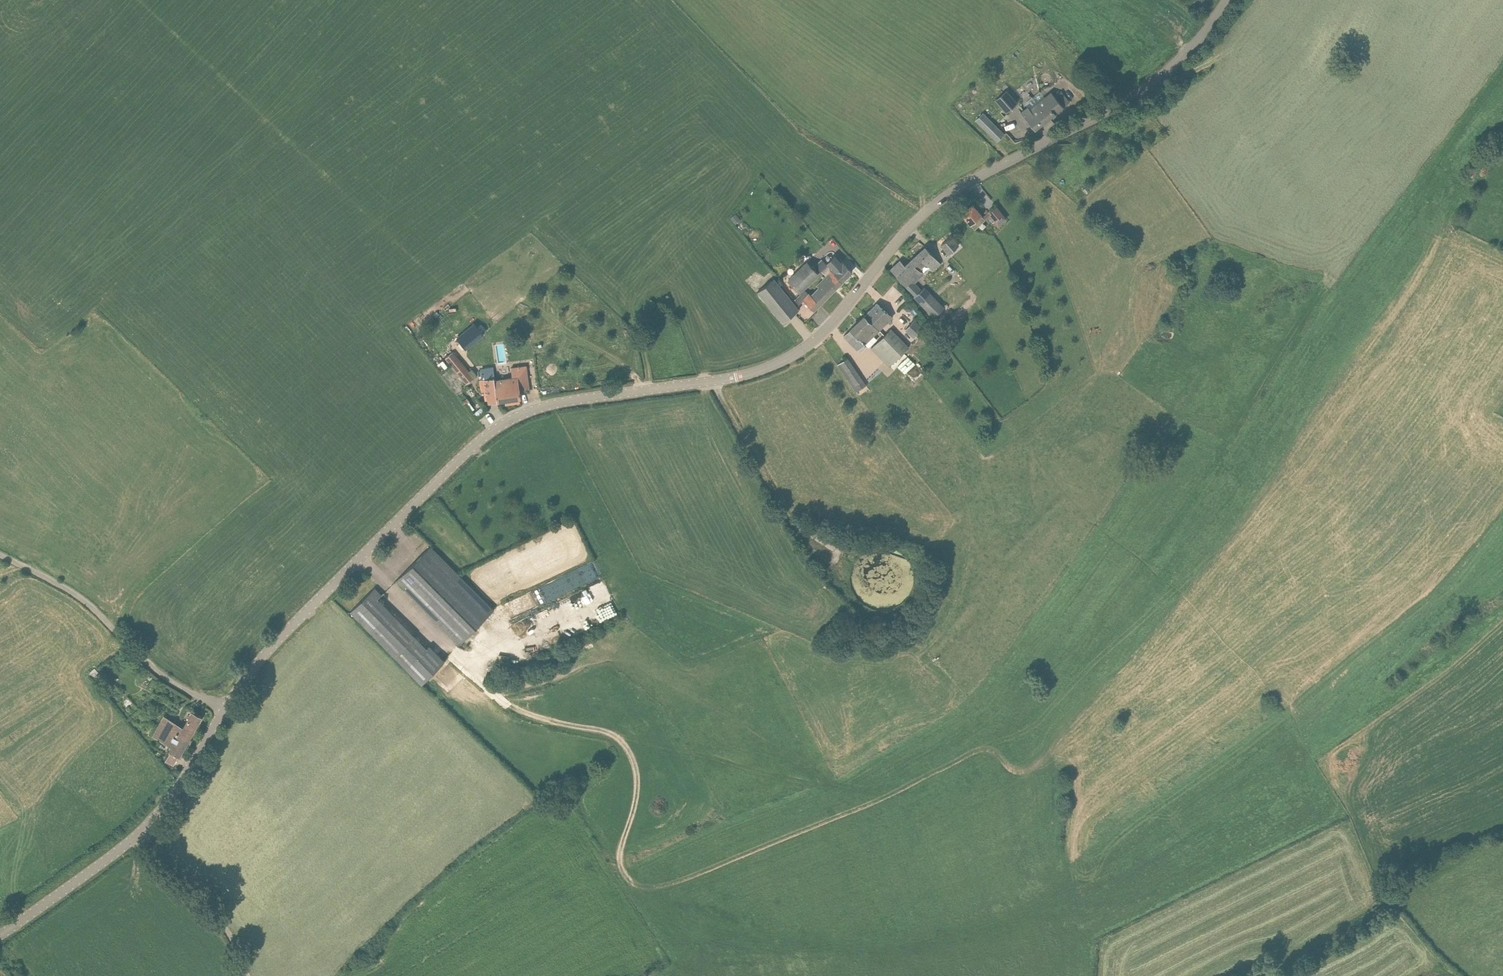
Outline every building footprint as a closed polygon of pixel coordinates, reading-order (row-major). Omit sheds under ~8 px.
[(1005,113),(1017,102),(1006,90),(994,101),(1005,113)] [(1052,116),(1063,107),(1070,101),(1061,91),(1055,96),(1051,91),(1039,101),(1052,116)] [(1035,129),(1052,116),(1039,101),(1030,109),(1028,107),(1021,112),(1029,122),(1035,129)] [(1004,134),(990,120),(987,123),(981,116),(976,121),(997,141),(1004,134)] [(1003,221),(1007,218),(996,205),(987,212),(982,217),(972,205),(962,214),(975,229),(990,216),(995,222),(1000,218),(1003,221)] [(741,220),(736,213),(731,218),(735,224),(741,220)] [(950,254),(961,244),(952,235),(942,245),(950,254)] [(940,263),(932,255),(925,247),(905,265),(900,260),(891,269),(905,284),(904,285),(915,296),(914,296),(934,316),(943,307),(923,287),(921,289),(915,283),(924,274),(919,269),(926,263),(932,270),(940,263)] [(845,264),(839,258),(836,255),(827,264),(821,258),(815,265),(820,270),(826,275),(831,270),(842,281),(852,271),(845,264)] [(819,274),(807,260),(787,280),(800,293),(819,274)] [(814,310),(842,281),(831,270),(826,275),(816,285),(818,287),(811,294),(809,292),(808,293),(802,299),(803,300),(814,310)] [(799,309),(774,278),(758,291),(776,315),(782,323),(799,309)] [(802,299),(808,293),(804,290),(795,299),(798,303),(802,299)] [(651,298),(643,308),(649,313),(657,304),(651,298)] [(891,318),(884,310),(877,303),(864,315),(879,330),(891,318)] [(910,311),(914,308),(909,303),(903,308),(906,311),(910,311)] [(858,350),(879,330),(864,315),(844,336),(858,350)] [(460,337),(468,348),(494,329),(486,318),(460,337)] [(905,329),(914,338),(918,341),(914,337),(922,328),(926,332),(922,327),(915,319),(905,329)] [(902,353),(909,347),(891,328),(883,336),(902,353)] [(914,337),(918,341),(926,332),(922,328),(914,337)] [(889,366),(902,353),(883,336),(871,348),(889,366)] [(454,351),(445,358),(448,362),(457,355),(454,351)] [(466,383),(474,377),(457,355),(448,362),(466,383)] [(519,391),(529,389),(525,366),(511,368),(512,378),(494,381),(494,378),(480,380),(482,392),(485,392),(486,400),(489,399),(489,403),(490,403),(490,402),(520,397),(519,391)] [(853,387),(856,392),(866,385),(862,380),(853,387)] [(494,609),(438,553),(431,546),(396,581),(459,644),(494,609)] [(859,556),(855,560),(852,564),(851,570),(850,575),(849,580),(850,586),(852,591),(855,596),(858,600),(862,604),(867,607),(872,609),(877,610),(883,611),(888,610),(893,608),(898,606),(903,603),(907,599),(910,594),(912,589),(914,584),(914,579),(914,573),(912,568),(910,563),(907,558),(904,554),(899,551),(894,548),(889,547),(884,546),(878,546),(873,547),(868,549),(863,552),(859,556)] [(581,569),(508,600),(515,614),(588,583),(583,572),(581,569)] [(427,647),(382,603),(378,599),(382,595),(375,588),(350,612),(394,656),(422,684),(445,661),(429,645),(427,647)] [(582,611),(585,623),(592,622),(593,623),(607,620),(603,605),(582,611)] [(176,732),(188,739),(201,716),(193,711),(184,728),(175,723),(175,722),(165,716),(160,725),(154,736),(164,742),(169,732),(175,735),(176,732)] [(179,756),(188,739),(176,732),(175,735),(169,732),(164,742),(173,747),(165,761),(173,765),(179,756)]
